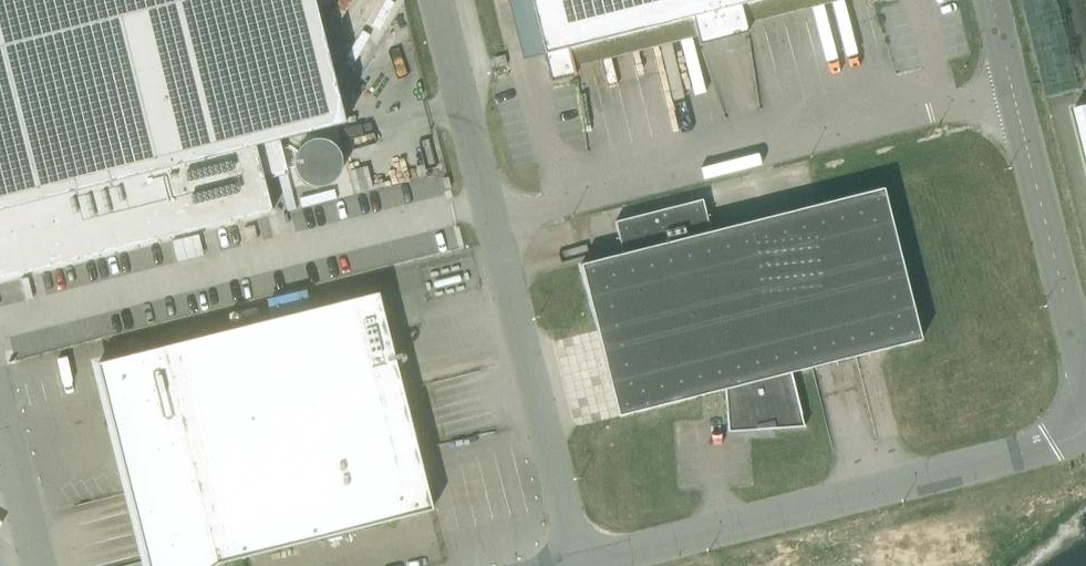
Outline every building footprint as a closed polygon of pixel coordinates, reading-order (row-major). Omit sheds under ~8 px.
[(271,213),(264,181),(254,146),(280,141),(300,137),(346,125),(314,0),(0,0),(0,282),(271,213)] [(551,82),(574,77),(576,77),(573,68),(697,37),(699,46),(748,34),(745,25),(844,0),(530,0),(551,82)] [(303,163),(303,164),(303,165),(303,166),(303,167),(303,168),(303,169),(303,170),(304,171),(304,172),(304,173),(305,174),(305,175),(306,175),(306,176),(306,177),(307,178),(307,179),(308,179),(308,180),(309,181),(310,181),(310,182),(311,182),(312,183),(312,184),(313,184),(314,185),(315,186),(316,186),(317,186),(318,187),(319,187),(320,188),(321,188),(322,188),(323,188),(324,189),(325,189),(326,189),(327,189),(328,189),(329,189),(330,189),(331,189),(332,189),(333,188),(334,188),(335,188),(336,188),(337,187),(338,187),(339,186),(340,186),(341,186),(341,185),(342,185),(343,184),(344,184),(344,183),(345,182),(346,182),(346,181),(347,181),(347,180),(348,179),(349,178),(350,177),(350,176),(350,175),(351,175),(351,174),(352,173),(352,172),(352,171),(353,170),(353,169),(353,168),(353,167),(353,166),(353,165),(353,164),(353,163),(353,162),(353,161),(353,160),(353,159),(353,158),(353,157),(352,156),(352,155),(352,154),(351,153),(351,152),(350,152),(350,151),(350,150),(349,149),(348,148),(347,147),(347,146),(346,146),(346,145),(345,145),(344,144),(344,143),(343,143),(342,142),(341,142),(341,141),(340,141),(339,141),(338,140),(337,140),(336,139),(335,139),(334,139),(333,139),(332,138),(331,138),(330,138),(329,138),(328,138),(327,138),(326,138),(325,138),(324,138),(323,139),(322,139),(321,139),(320,139),(319,140),(318,140),(317,141),(316,141),(315,141),(314,142),(313,143),(312,143),(312,144),(311,145),(310,145),(310,146),(309,146),(308,147),(308,148),(307,149),(306,150),(306,151),(305,152),(305,153),(304,154),(304,155),(304,156),(304,157),(303,157),(303,158),(303,159),(303,160),(303,161),(303,162),(303,163)] [(254,146),(264,181),(287,175),(280,141),(254,146)] [(702,201),(615,223),(623,255),(580,266),(618,417),(725,391),(728,433),(804,428),(804,426),(791,374),(921,341),(883,190),(711,233),(702,201)] [(417,452),(378,295),(119,360),(131,409),(122,411),(130,443),(140,441),(151,488),(170,564),(161,565),(216,565),(218,565),(432,511),(417,452)]
